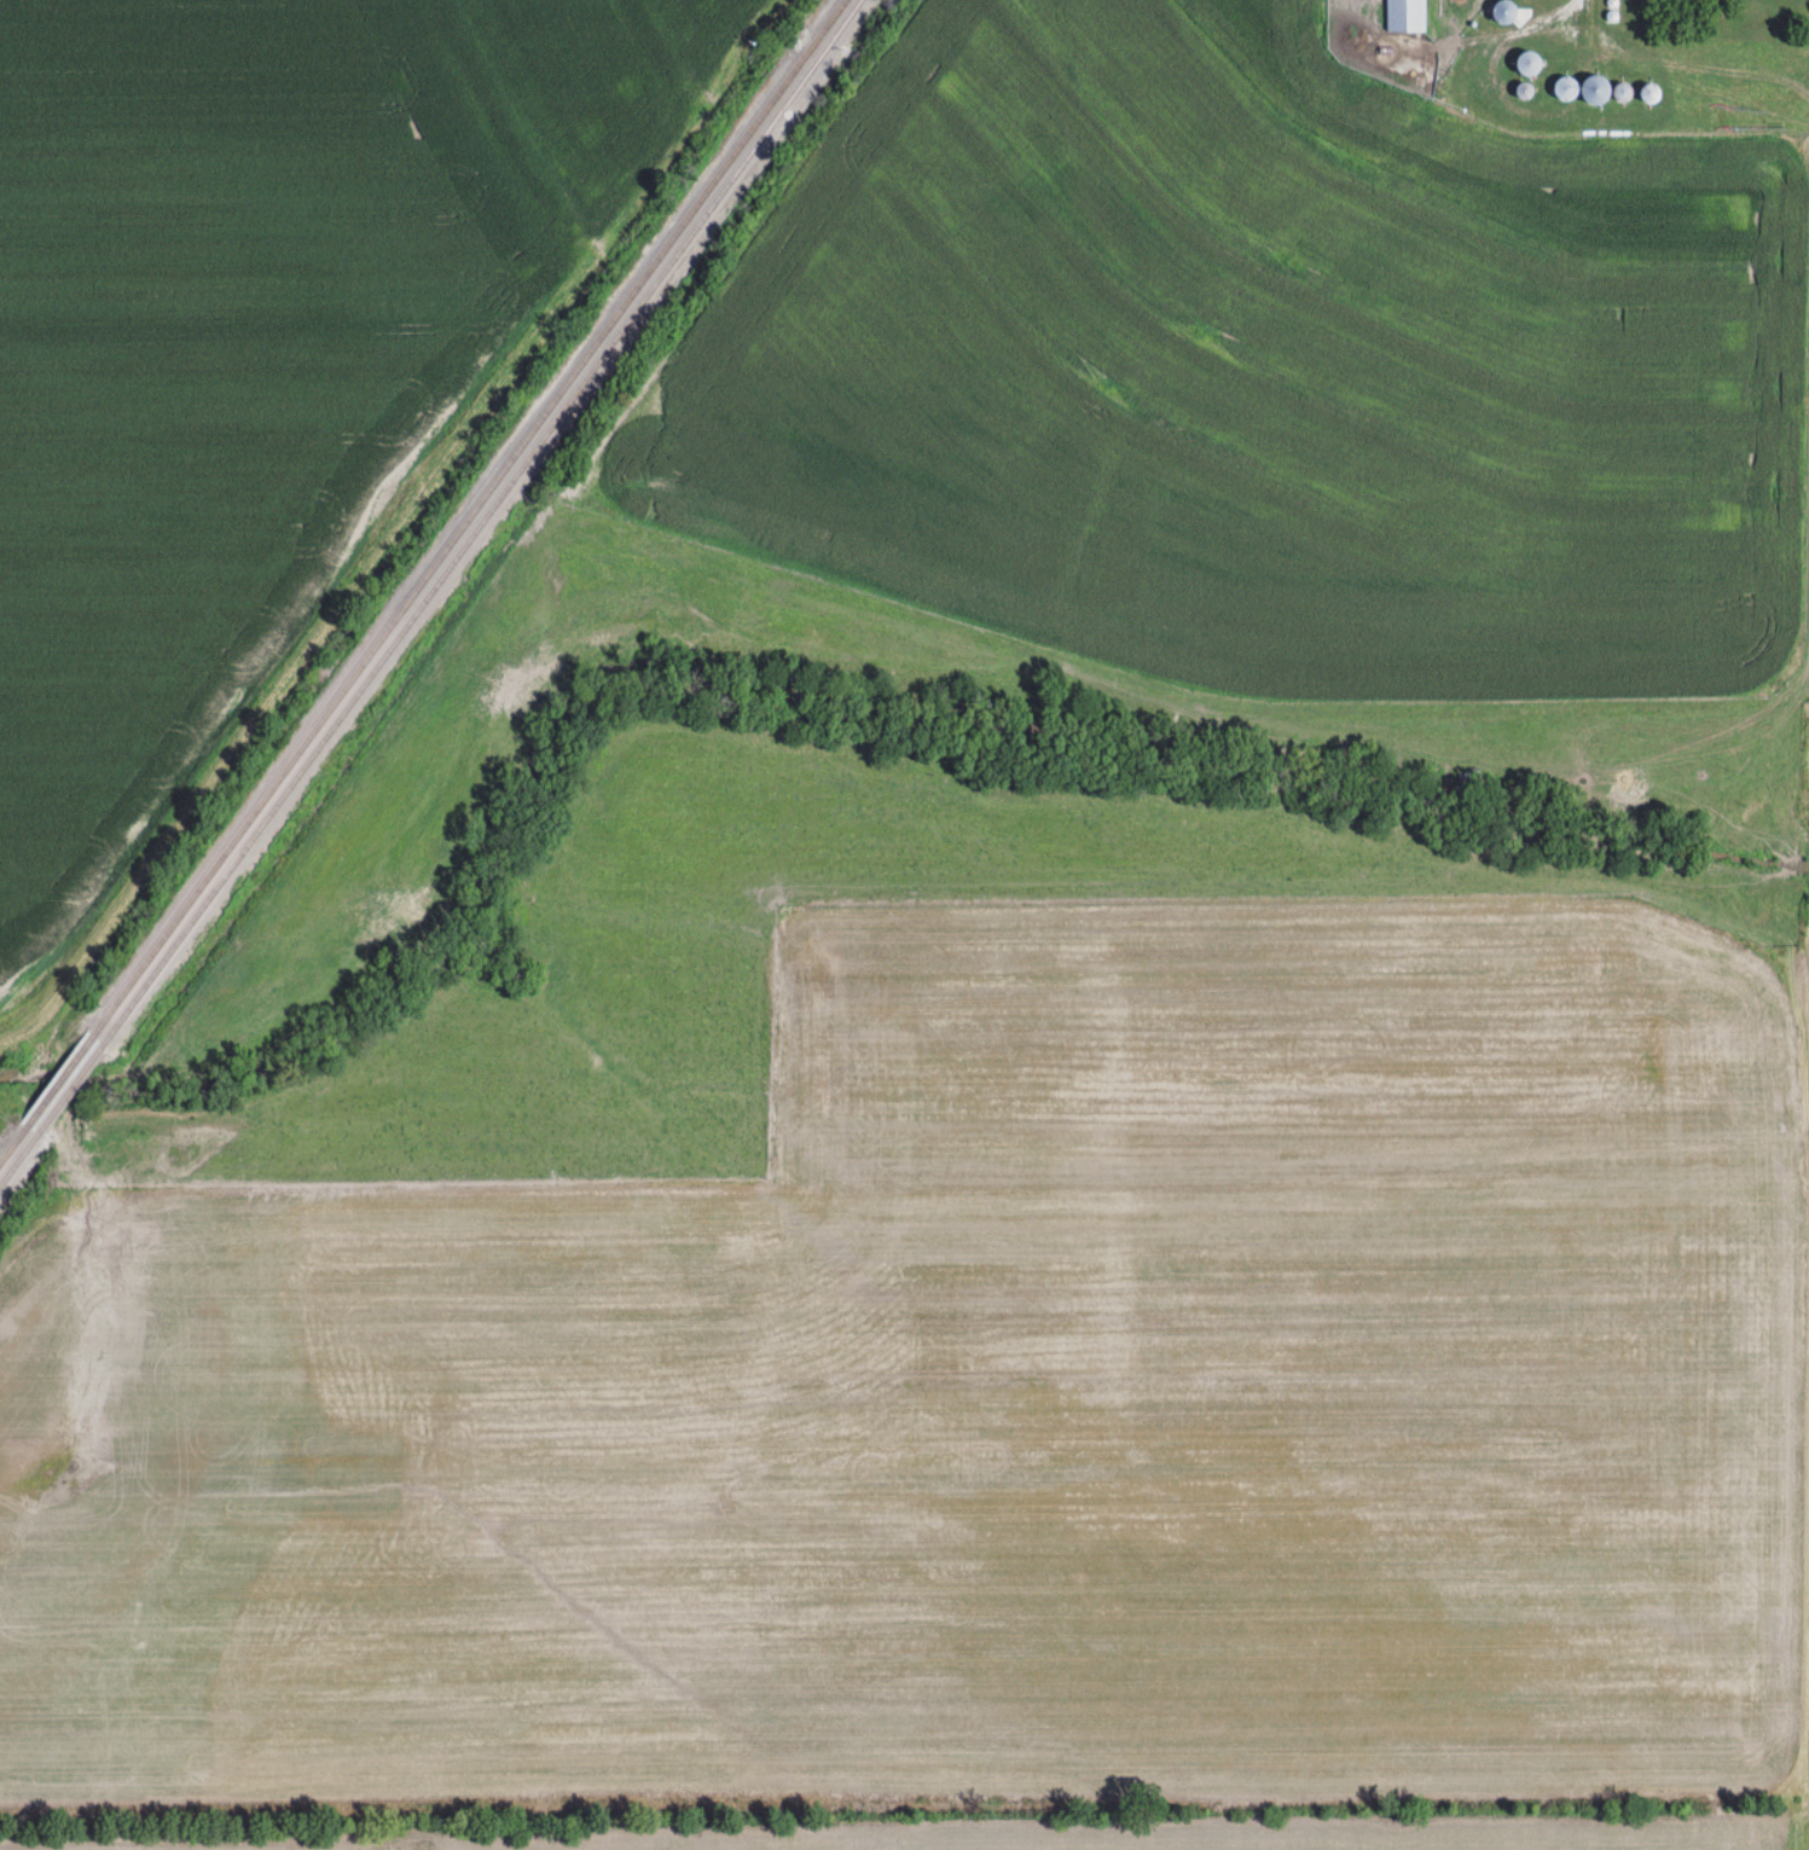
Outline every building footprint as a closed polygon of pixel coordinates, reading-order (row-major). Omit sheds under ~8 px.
[(1387,31),(1410,31),(1410,26),(1425,26),(1425,0),(1387,0),(1387,31)] [(1494,19),(1512,24),(1517,5),(1498,0),(1494,19)] [(1525,76),(1543,68),(1536,50),(1518,58),(1525,76)] [(1579,95),(1573,76),(1555,81),(1561,100),(1579,95)] [(1632,100),(1631,85),(1610,86),(1609,76),(1585,78),(1587,103),(1632,100)] [(1659,85),(1643,87),(1645,102),(1661,101),(1659,85)]
